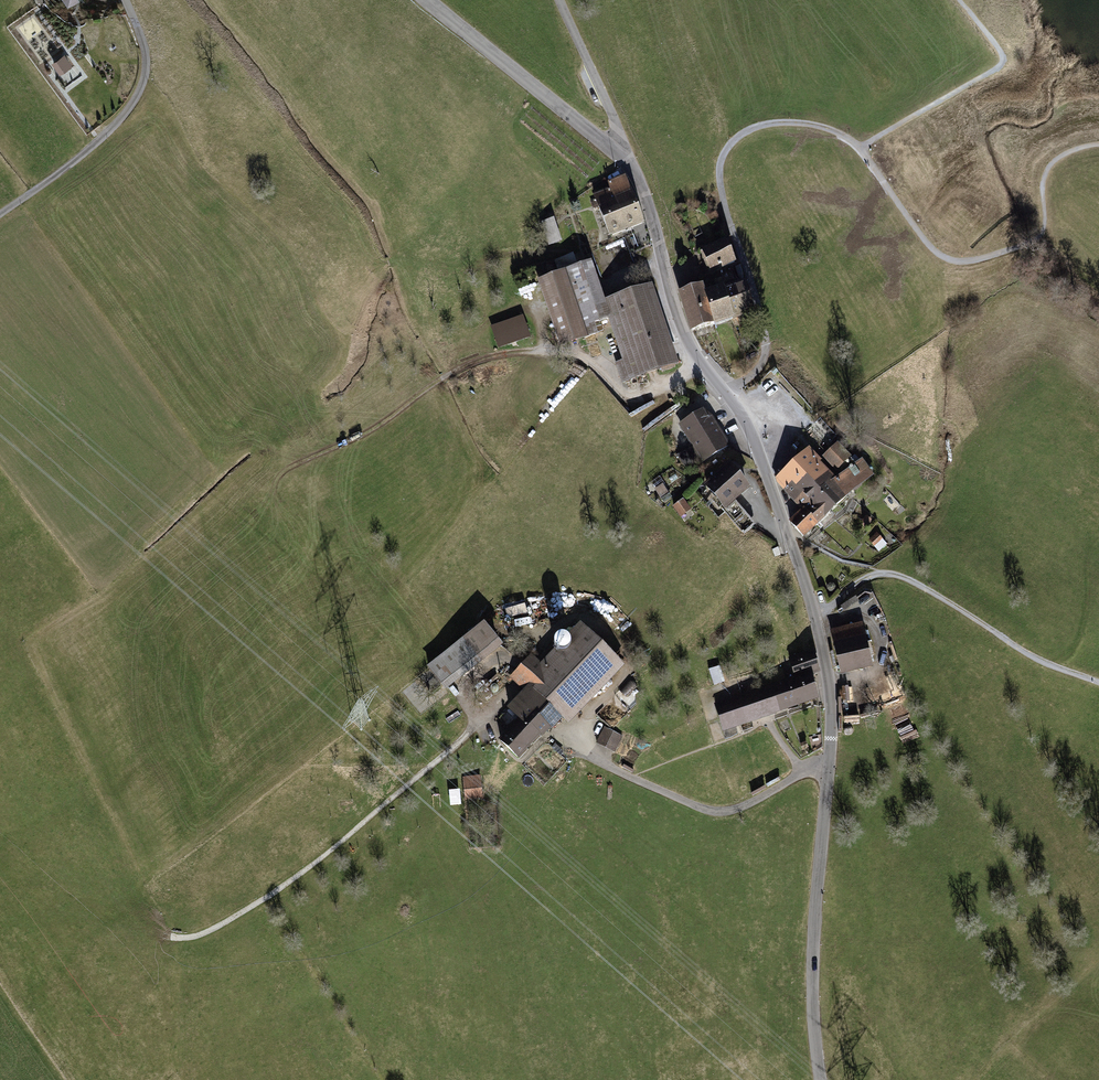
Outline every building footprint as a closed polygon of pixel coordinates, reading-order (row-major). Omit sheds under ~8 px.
[(68,8),(80,1),(79,0),(63,0),(68,8)] [(64,54),(52,62),(55,67),(50,71),(63,89),(72,81),(64,71),(72,65),(64,54)] [(610,188),(593,195),(610,239),(646,224),(626,175),(607,183),(610,188)] [(562,242),(555,218),(541,223),(549,246),(562,242)] [(728,240),(702,251),(711,273),(736,263),(728,240)] [(592,262),(538,281),(562,348),(599,335),(596,325),(609,321),(623,362),(618,364),(623,384),(681,366),(654,286),(606,301),(592,262)] [(705,285),(680,294),(693,333),(757,315),(746,283),(727,289),(723,278),(714,281),(717,289),(707,292),(705,285)] [(523,315),(491,326),(498,348),(531,338),(523,315)] [(731,446),(713,416),(704,409),(679,425),(703,463),(731,446)] [(842,475),(837,480),(849,500),(856,487),(871,475),(861,461),(856,466),(837,445),(825,457),(842,475)] [(776,479),(777,484),(802,511),(790,522),(806,538),(849,500),(837,480),(821,463),(823,461),(810,448),(776,479)] [(731,463),(705,486),(726,511),(727,510),(737,502),(752,489),(731,463)] [(685,500),(674,508),(682,518),(692,510),(685,500)] [(755,525),(737,502),(727,510),(747,532),(755,525)] [(873,521),(867,516),(861,522),(867,527),(873,521)] [(878,533),(870,540),(880,550),(887,543),(878,533)] [(526,606),(506,609),(508,617),(528,614),(526,606)] [(519,720),(499,740),(520,760),(542,737),(544,738),(563,720),(570,726),(626,667),(581,623),(566,638),(561,638),(557,640),(555,644),(556,649),(542,664),(532,655),(509,679),(523,692),(508,710),(519,720)] [(486,624),(429,665),(446,689),(503,647),(486,624)] [(863,624),(832,633),(843,675),(874,667),(863,624)] [(815,651),(789,658),(796,677),(813,672),(814,676),(822,674),(815,651)] [(710,669),(714,685),(728,682),(725,666),(710,669)] [(796,677),(714,705),(725,732),(821,701),(814,676),(813,672),(796,677)] [(625,739),(604,729),(597,744),(617,754),(625,739)] [(482,774),(463,775),(465,799),(483,798),(482,774)] [(451,807),(462,806),(461,791),(450,791),(451,807)]
